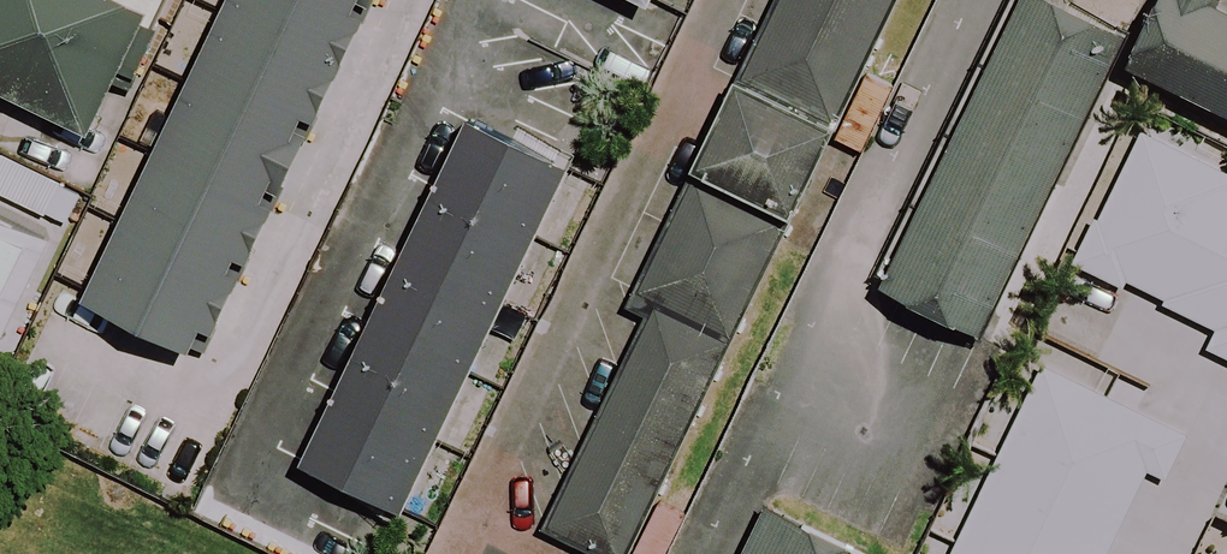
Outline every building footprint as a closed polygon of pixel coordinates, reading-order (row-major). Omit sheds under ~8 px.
[(163,0),(28,0),(0,56),(0,88),(124,148),(191,14),(163,0)] [(249,32),(371,91),(416,0),(265,0),(249,32)] [(632,298),(650,306),(549,517),(627,553),(634,553),(900,0),(775,0),(632,298)] [(1089,0),(1055,0),(907,298),(1031,359),(1186,47),(1089,0)] [(1172,111),(1226,138),(1226,0),(1172,111)] [(616,193),(504,138),(334,479),(447,535),(616,193)] [(1177,154),(1038,435),(1123,477),(1226,268),(1226,179),(1177,154)] [(0,208),(0,365),(9,370),(72,243),(0,208)] [(287,286),(160,224),(95,355),(222,417),(287,286)] [(1202,498),(1174,553),(1226,553),(1226,510),(1202,498)] [(798,534),(788,553),(838,553),(798,534)]
